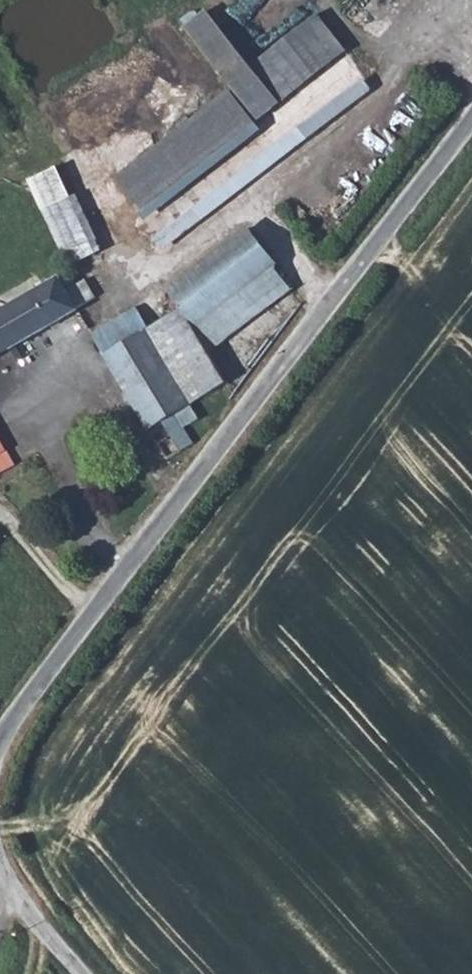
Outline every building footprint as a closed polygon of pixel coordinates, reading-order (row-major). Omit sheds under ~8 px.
[(242,19),(271,72),(292,107),(328,85),(308,49),(279,0),(273,0),(242,19)] [(314,44),(340,80),(417,23),(402,0),(375,0),(314,44)] [(271,72),(122,195),(147,227),(292,107),(271,72)] [(66,265),(99,251),(63,162),(29,176),(66,265)] [(249,234),(161,282),(176,312),(188,335),(271,284),(249,234)] [(0,292),(0,331),(6,342),(68,306),(55,283),(46,266),(0,292)] [(176,312),(141,329),(129,305),(80,332),(167,488),(190,457),(164,412),(211,381),(188,335),(176,312)] [(11,445),(0,425),(0,451),(11,445)]
